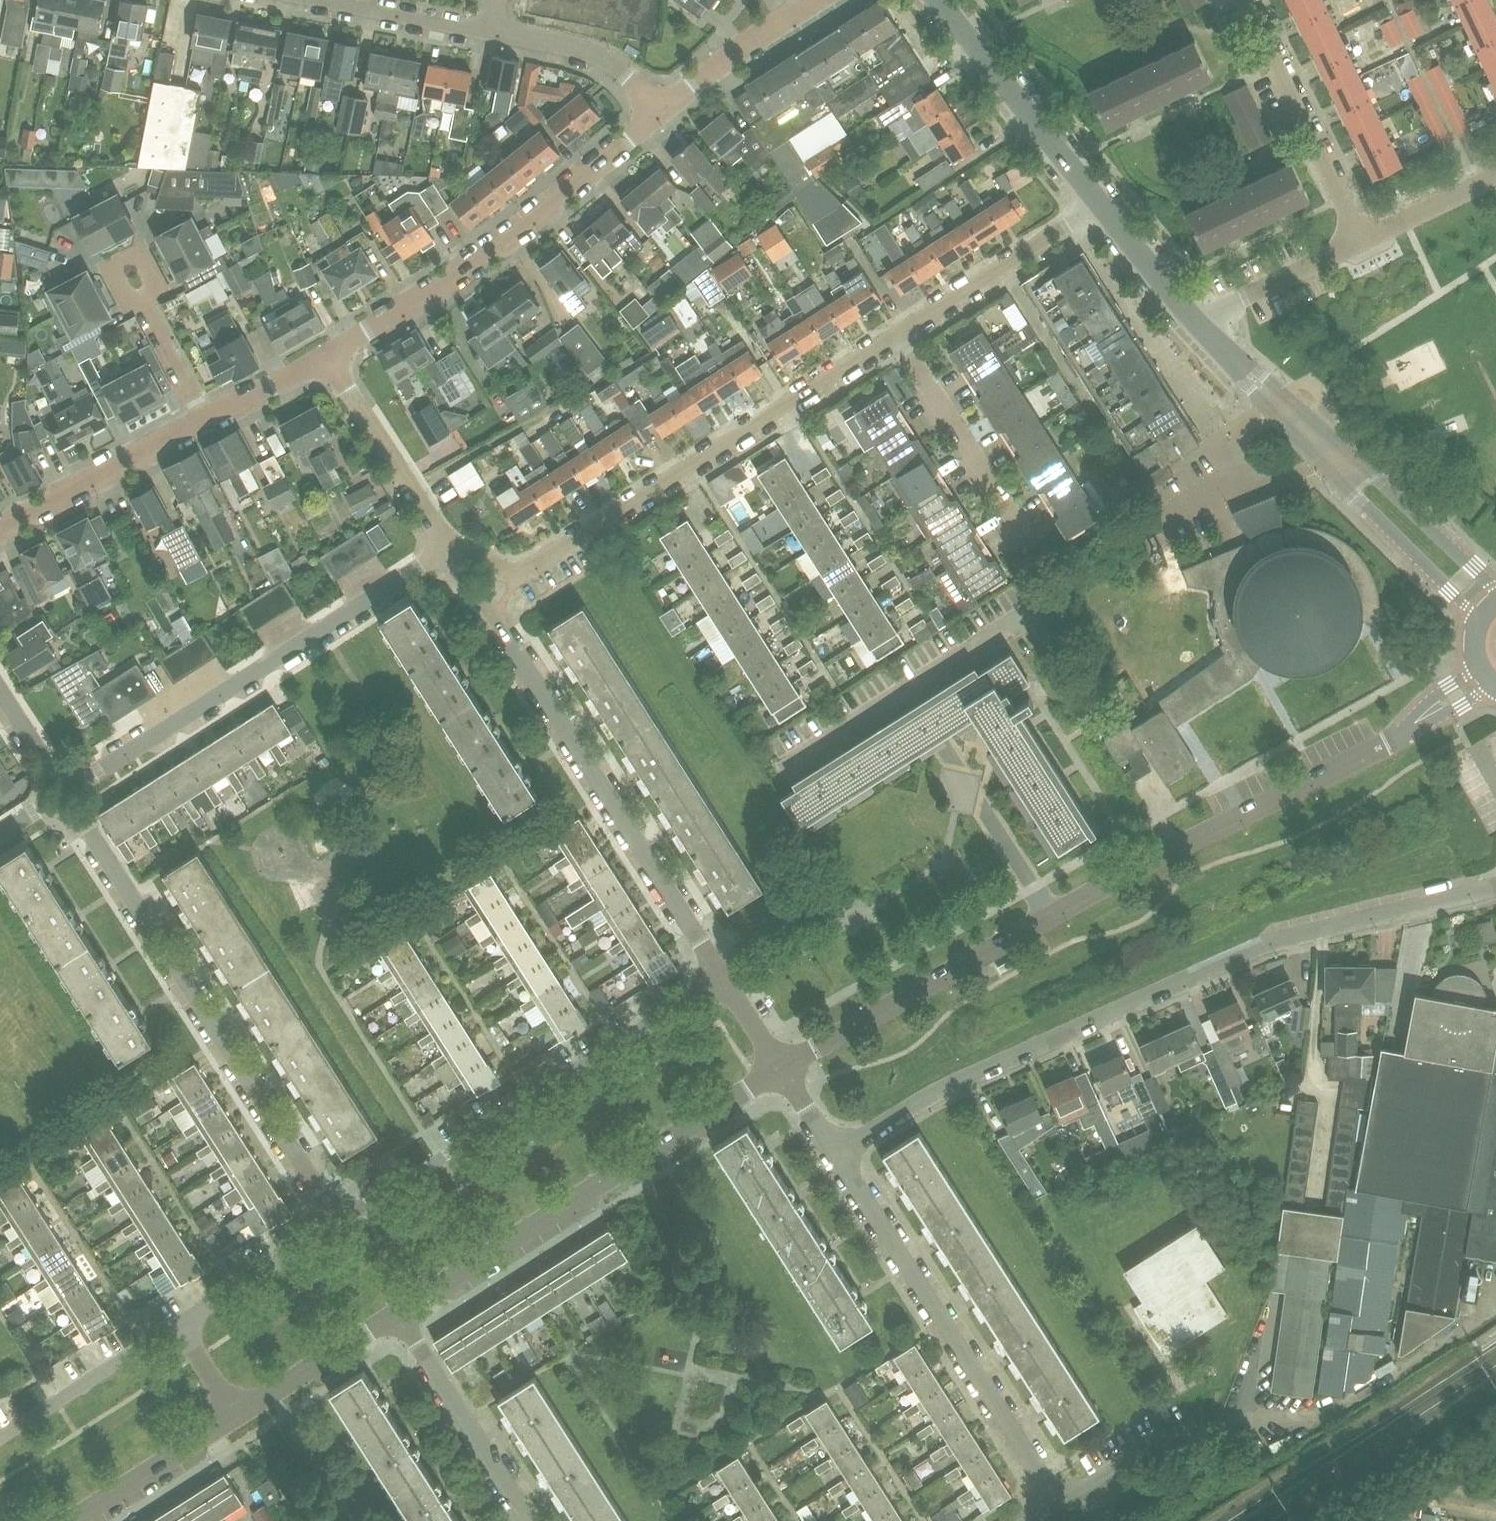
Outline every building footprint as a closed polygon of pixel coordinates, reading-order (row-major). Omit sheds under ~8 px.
[(9,6),(3,42),(24,45),(32,0),(8,0),(9,6)] [(36,16),(34,15),(31,29),(45,31),(42,43),(52,44),(60,0),(39,0),(38,7),(36,16)] [(52,44),(61,46),(63,35),(73,37),(81,0),(60,0),(52,44)] [(101,23),(102,20),(106,0),(105,0),(85,0),(80,25),(75,49),(73,57),(70,72),(85,75),(88,60),(83,59),(84,51),(86,40),(98,42),(101,23)] [(145,24),(149,5),(125,0),(120,0),(115,26),(111,47),(110,53),(127,57),(131,35),(142,38),(145,24)] [(530,10),(531,11),(531,10),(556,15),(559,0),(532,0),(530,10)] [(556,15),(574,18),(577,0),(559,0),(556,15)] [(574,18),(591,22),(596,0),(577,0),(574,18)] [(591,22),(609,25),(614,0),(596,0),(591,22)] [(609,25),(626,28),(625,34),(626,34),(632,0),(614,0),(609,25)] [(626,33),(650,38),(650,39),(651,39),(659,0),(632,0),(626,33)] [(881,0),(840,26),(881,89),(891,105),(921,86),(931,79),(881,0)] [(1180,2),(1185,13),(1207,3),(1206,0),(1184,0),(1180,2)] [(1290,0),(1296,13),(1292,15),(1301,33),(1305,31),(1311,44),(1338,31),(1323,0),(1291,0),(1290,0)] [(1413,9),(1415,8),(1412,0),(1406,0),(1396,5),(1401,15),(1413,9)] [(1466,24),(1493,11),(1488,0),(1454,0),(1466,24)] [(1413,9),(1401,15),(1412,37),(1424,32),(1413,9)] [(1466,24),(1487,68),(1495,64),(1495,17),(1493,11),(1466,24)] [(226,48),(227,40),(231,20),(200,14),(194,43),(191,62),(214,66),(212,76),(224,78),(230,49),(226,48)] [(239,22),(230,66),(241,68),(239,78),(250,80),(261,26),(252,25),(253,22),(241,19),(240,22),(239,22)] [(1393,19),(1381,24),(1392,47),(1404,41),(1393,19)] [(261,26),(250,80),(260,82),(265,56),(276,58),(281,30),(280,30),(280,27),(268,25),(268,28),(261,26)] [(840,26),(796,54),(833,111),(837,117),(881,89),(840,26)] [(1338,31),(1311,44),(1317,57),(1313,59),(1322,77),(1326,75),(1332,88),(1359,75),(1338,31)] [(289,32),(282,69),(302,73),(309,36),(289,32)] [(309,36),(302,73),(321,77),(329,40),(309,36)] [(360,46),(358,45),(357,42),(347,40),(345,43),(343,42),(342,46),(335,44),(335,41),(334,41),(328,71),(326,71),(323,88),(321,96),(339,99),(344,75),(353,77),(360,46)] [(1143,66),(1160,102),(1213,77),(1196,41),(1143,66)] [(155,81),(170,83),(175,55),(161,52),(155,81)] [(372,52),(365,87),(380,90),(375,115),(384,117),(396,57),(372,52)] [(514,92),(516,80),(520,60),(490,54),(484,86),(497,89),(493,110),(487,114),(486,121),(490,127),(510,114),(514,92)] [(829,145),(848,133),(837,117),(833,111),(796,54),(747,85),(758,102),(766,114),(751,124),(769,152),(773,158),(788,183),(796,195),(797,196),(796,196),(813,222),(816,227),(822,236),(827,244),(862,222),(848,208),(843,203),(823,183),(818,178),(817,178),(817,177),(818,176),(804,161),(830,145),(829,145)] [(1410,55),(1394,63),(1400,75),(1416,67),(1410,55)] [(49,57),(46,70),(58,73),(60,59),(49,57)] [(384,117),(385,117),(381,136),(391,138),(397,105),(400,94),(415,97),(417,82),(421,62),(396,57),(384,117)] [(433,97),(445,99),(451,68),(429,63),(422,102),(423,111),(416,115),(412,135),(423,137),(428,114),(430,114),(433,97)] [(1439,64),(1427,70),(1438,92),(1450,86),(1439,64)] [(1487,68),(1495,88),(1495,64),(1487,68)] [(125,69),(106,65),(101,88),(120,92),(125,69)] [(1143,66),(1089,91),(1106,127),(1160,102),(1143,66)] [(475,109),(466,107),(472,72),(451,68),(445,99),(443,109),(455,112),(451,131),(452,136),(468,140),(475,109)] [(57,75),(48,73),(46,84),(55,86),(57,75)] [(1419,74),(1407,80),(1418,101),(1430,96),(1419,74)] [(1359,75),(1332,88),(1338,101),(1335,103),(1343,121),(1347,119),(1353,132),(1380,119),(1359,75)] [(202,90),(170,83),(155,81),(140,166),(188,168),(192,145),(202,90)] [(533,103),(534,96),(537,83),(524,81),(520,106),(522,108),(524,111),(533,103)] [(559,100),(565,106),(584,128),(600,115),(598,112),(600,110),(592,101),(590,103),(582,92),(581,93),(574,84),(564,82),(563,89),(561,88),(548,86),(546,98),(559,100)] [(287,85),(275,83),(267,122),(279,124),(287,85)] [(546,98),(548,86),(537,83),(534,96),(546,98)] [(1246,84),(1225,95),(1230,106),(1252,95),(1246,84)] [(318,115),(321,96),(323,88),(311,85),(306,113),(318,115)] [(891,105),(881,111),(887,121),(905,109),(918,129),(950,108),(937,88),(927,94),(921,86),(891,105)] [(1450,86),(1438,92),(1449,114),(1461,109),(1450,86)] [(349,132),(357,97),(345,94),(338,129),(349,132)] [(1252,95),(1230,106),(1236,117),(1257,106),(1252,95)] [(1430,96),(1418,101),(1428,124),(1441,118),(1430,96)] [(357,97),(349,132),(361,134),(369,99),(357,97)] [(567,143),(574,136),(577,140),(587,132),(584,128),(565,106),(548,120),(567,143)] [(1257,106),(1236,117),(1241,128),(1262,117),(1257,106)] [(524,111),(522,108),(506,121),(512,129),(516,126),(528,116),(524,111)] [(950,108),(918,129),(912,133),(925,153),(930,149),(963,128),(950,108)] [(751,124),(741,132),(724,112),(701,131),(729,165),(742,155),(756,172),(772,158),(769,152),(751,124)] [(1262,117),(1241,128),(1246,138),(1268,128),(1262,117)] [(1380,119),(1353,132),(1359,145),(1356,147),(1365,165),(1368,163),(1375,177),(1402,164),(1380,119)] [(510,132),(503,124),(487,137),(493,145),(510,132)] [(36,130),(24,128),(21,146),(33,148),(36,130)] [(963,128),(930,149),(936,158),(947,152),(954,162),(976,148),(963,128)] [(1268,128),(1246,138),(1252,149),(1273,139),(1268,128)] [(542,130),(524,145),(543,167),(560,153),(542,130)] [(5,156),(8,138),(0,137),(0,155),(5,156)] [(486,139),(478,146),(484,153),(491,146),(486,139)] [(263,143),(251,141),(247,160),(259,162),(263,143)] [(713,167),(705,157),(693,142),(672,158),(693,183),(705,174),(720,192),(732,182),(717,163),(713,167)] [(210,148),(192,145),(188,168),(206,169),(210,148)] [(470,147),(467,166),(481,154),(474,145),(470,147)] [(524,145),(506,159),(524,182),(543,167),(524,145)] [(834,152),(830,145),(804,161),(818,176),(840,162),(834,152)] [(210,155),(208,165),(218,167),(219,161),(221,151),(211,149),(210,155)] [(223,161),(222,167),(231,168),(232,156),(223,155),(223,161)] [(311,158),(308,168),(320,172),(323,162),(311,158)] [(384,174),(386,160),(377,158),(374,174),(384,174)] [(506,159),(487,174),(506,197),(524,182),(506,159)] [(917,179),(925,191),(955,172),(948,160),(917,179)] [(1293,162),(1240,188),(1257,223),(1310,198),(1293,162)] [(651,176),(641,184),(675,225),(683,218),(674,208),(676,206),(667,195),(677,187),(662,167),(661,168),(658,165),(648,173),(651,176)] [(54,167),(15,166),(18,185),(62,186),(87,187),(77,168),(54,167)] [(168,167),(160,193),(195,194),(217,195),(240,181),(241,181),(238,171),(168,167)] [(148,182),(147,184),(147,185),(148,185),(159,188),(159,187),(164,173),(164,172),(154,169),(152,169),(148,181),(148,182)] [(1006,173),(998,178),(1006,192),(1015,186),(1006,173)] [(305,174),(301,174),(303,179),(304,181),(305,182),(306,184),(310,193),(317,191),(318,190),(323,184),(323,176),(323,175),(321,175),(315,175),(305,174)] [(487,174),(469,189),(487,212),(506,197),(487,174)] [(860,182),(856,175),(853,177),(843,183),(852,198),(866,191),(860,182)] [(459,177),(430,177),(439,190),(459,177)] [(968,179),(960,185),(979,214),(968,221),(981,242),(1001,229),(988,208),(968,179)] [(796,195),(788,183),(764,203),(773,214),(796,195)] [(641,184),(633,191),(630,188),(620,196),(623,199),(622,200),(635,215),(638,219),(647,230),(657,222),(659,220),(668,231),(675,225),(641,184)] [(699,186),(690,193),(707,214),(716,206),(699,186)] [(1240,188),(1186,213),(1203,249),(1257,223),(1240,188)] [(469,189),(452,203),(470,225),(487,212),(469,189)] [(434,237),(426,226),(430,223),(432,225),(438,221),(419,192),(409,190),(390,203),(398,215),(419,247),(421,245),(424,249),(434,242),(432,238),(434,237)] [(939,202),(933,191),(929,194),(925,196),(925,198),(931,207),(939,202)] [(128,234),(136,230),(118,194),(96,205),(117,245),(130,238),(128,234)] [(1008,195),(988,208),(1001,229),(1021,216),(1020,215),(1026,211),(1018,197),(1012,201),(1008,195)] [(931,207),(924,197),(917,201),(924,213),(932,209),(931,207)] [(953,198),(945,204),(953,217),(962,212),(953,198)] [(94,252),(102,247),(104,252),(117,245),(96,205),(75,216),(94,252)] [(594,223),(613,247),(623,238),(634,251),(644,243),(632,229),(630,230),(612,208),(604,214),(600,210),(590,218),(594,223)] [(790,208),(776,219),(781,225),(795,214),(790,208)] [(376,230),(379,228),(390,244),(394,241),(404,256),(419,247),(398,215),(385,223),(377,210),(367,217),(376,230)] [(756,213),(754,210),(744,219),(753,230),(761,223),(763,222),(756,213)] [(933,211),(925,217),(933,230),(930,232),(936,241),(927,246),(941,268),(961,255),(947,234),(933,211)] [(359,284),(366,280),(368,282),(376,277),(375,274),(377,273),(362,248),(370,242),(364,232),(346,242),(329,213),(321,218),(330,237),(359,284)] [(161,245),(157,247),(164,260),(204,239),(214,233),(209,224),(199,230),(192,217),(157,236),(161,245)] [(321,218),(312,223),(321,244),(327,254),(314,262),(321,279),(328,275),(340,296),(343,294),(345,296),(353,291),(352,288),(359,284),(330,237),(321,218)] [(584,231),(575,238),(594,261),(593,262),(604,276),(613,268),(611,266),(622,258),(613,247),(594,223),(590,218),(580,226),(584,231)] [(968,221),(947,234),(961,255),(981,242),(968,221)] [(896,266),(888,271),(901,293),(921,280),(907,259),(884,222),(873,230),(896,266)] [(913,224),(904,230),(912,244),(922,238),(913,224)] [(15,250),(12,228),(0,227),(0,248),(15,250)] [(719,229),(695,249),(709,266),(733,246),(719,229)] [(758,248),(751,237),(739,245),(746,256),(758,248)] [(20,240),(15,239),(17,254),(43,262),(47,249),(20,240)] [(175,270),(179,279),(199,268),(205,280),(229,267),(223,255),(215,260),(204,239),(164,260),(171,272),(175,270)] [(927,246),(907,259),(921,280),(941,268),(927,246)] [(841,258),(835,248),(826,254),(831,262),(832,264),(841,258)] [(584,277),(575,267),(563,250),(562,251),(558,251),(554,255),(553,258),(540,268),(552,284),(560,294),(558,296),(573,316),(587,306),(572,286),(584,277)] [(743,257),(739,251),(713,269),(717,275),(728,291),(733,287),(754,274),(744,259),(743,257)] [(694,279),(702,272),(688,255),(671,269),(685,286),(694,279)] [(854,276),(843,283),(862,313),(882,300),(854,257),(846,262),(854,276)] [(1052,264),(1022,282),(1041,312),(1093,279),(1081,259),(1058,273),(1052,264)] [(237,263),(225,269),(239,294),(250,288),(237,263)] [(317,280),(310,264),(295,269),(302,286),(317,280)] [(707,268),(702,272),(694,279),(710,304),(725,294),(707,268)] [(661,306),(685,286),(671,269),(647,289),(661,306)] [(279,316),(265,324),(281,352),(303,340),(278,292),(271,270),(254,279),(268,304),(272,302),(279,316)] [(834,270),(825,276),(834,289),(831,291),(836,300),(828,305),(842,325),(862,313),(843,283),(834,270)] [(91,281),(87,273),(51,292),(62,313),(102,292),(96,279),(91,281)] [(218,278),(208,284),(219,304),(229,298),(218,278)] [(1093,279),(1041,312),(1054,334),(1108,299),(1095,278),(1093,279)] [(522,281),(504,294),(531,330),(538,325),(532,316),(535,314),(533,310),(540,305),(522,281)] [(814,283),(806,288),(814,301),(811,304),(816,312),(809,317),(822,338),(842,325),(828,305),(814,283)] [(285,288),(278,292),(303,340),(325,327),(315,310),(309,298),(295,306),(285,288)] [(1006,292),(999,297),(1006,308),(1015,302),(1013,300),(1008,291),(1006,292)] [(64,353),(95,336),(90,326),(109,315),(105,307),(109,305),(102,292),(62,313),(72,331),(57,338),(64,353)] [(504,294),(487,307),(504,331),(514,324),(523,336),(531,330),(504,294)] [(682,320),(695,312),(685,295),(671,303),(682,320)] [(794,313),(783,321),(789,330),(802,351),(822,338),(809,317),(795,295),(786,301),(794,313)] [(772,297),(769,299),(774,308),(775,308),(778,306),(772,297)] [(636,298),(620,311),(633,329),(650,315),(636,298)] [(1108,299),(1054,334),(1068,355),(1122,320),(1108,299)] [(1006,308),(1003,310),(1017,332),(1030,324),(1015,302),(1006,308)] [(514,344),(504,331),(487,307),(468,320),(479,334),(470,340),(490,367),(516,347),(514,344)] [(782,364),(802,351),(789,330),(783,321),(775,308),(774,308),(765,314),(779,336),(768,343),(782,364)] [(260,364),(250,347),(244,334),(243,334),(229,310),(209,321),(222,345),(210,351),(207,352),(213,362),(212,363),(221,380),(234,374),(236,377),(260,364)] [(681,331),(668,311),(641,328),(654,348),(681,331)] [(0,315),(0,333),(17,334),(19,316),(0,315)] [(1122,320),(1068,355),(1080,374),(1134,339),(1122,320)] [(974,381),(1009,359),(1040,340),(1030,324),(1017,332),(1012,336),(1009,331),(989,344),(982,333),(967,343),(965,339),(948,350),(960,368),(964,365),(974,381)] [(580,325),(561,339),(586,372),(605,358),(580,325)] [(562,343),(556,327),(524,349),(533,362),(562,343)] [(417,328),(398,340),(416,369),(426,363),(436,380),(445,375),(417,328)] [(755,330),(751,332),(757,342),(761,339),(755,330)] [(0,344),(0,354),(26,357),(27,342),(0,339),(0,344)] [(743,384),(763,371),(742,339),(722,352),(729,362),(743,384)] [(1134,339),(1080,374),(1093,395),(1148,360),(1134,339)] [(398,340),(379,352),(397,381),(407,398),(416,393),(405,376),(416,369),(398,340)] [(729,362),(722,352),(715,341),(708,346),(715,357),(703,365),(723,397),(743,384),(729,362)] [(162,400),(166,398),(152,373),(163,367),(150,343),(139,349),(145,359),(124,370),(145,410),(148,408),(150,412),(164,405),(162,400)] [(29,352),(28,371),(34,368),(46,362),(47,362),(39,347),(29,352)] [(689,388),(703,409),(723,397),(703,365),(696,354),(686,361),(699,381),(689,388)] [(680,394),(669,401),(683,422),(703,409),(689,388),(669,357),(659,363),(680,394)] [(989,414),(1021,394),(1015,384),(1022,379),(1009,359),(974,381),(984,397),(980,400),(989,414)] [(1148,360),(1093,395),(1106,415),(1160,380),(1148,360)] [(46,362),(34,368),(43,385),(54,380),(55,379),(46,362)] [(110,395),(123,421),(127,419),(129,423),(143,416),(141,412),(145,410),(124,370),(103,380),(98,370),(86,377),(99,401),(110,395)] [(439,385),(454,410),(474,397),(459,372),(439,385)] [(55,379),(54,380),(83,435),(107,423),(88,387),(75,393),(65,374),(55,379)] [(663,435),(683,422),(669,401),(655,379),(646,385),(660,407),(650,414),(639,398),(635,401),(640,408),(635,412),(641,422),(642,421),(646,427),(654,422),(663,435)] [(52,432),(60,447),(83,435),(54,380),(43,385),(52,401),(56,399),(61,410),(34,424),(41,440),(50,436),(49,434),(52,432)] [(1160,380),(1106,415),(1119,435),(1173,401),(1160,380)] [(522,420),(550,403),(537,381),(509,398),(522,420)] [(605,405),(624,393),(616,381),(598,393),(605,405)] [(878,443),(905,426),(895,410),(899,407),(887,389),(870,399),(872,403),(857,412),(870,433),(871,432),(878,443)] [(584,392),(567,403),(574,414),(580,410),(590,404),(591,403),(584,392)] [(1075,393),(1065,400),(1069,406),(1079,400),(1075,393)] [(1013,442),(1040,425),(1033,415),(1034,414),(1021,394),(989,414),(999,429),(1003,426),(1013,442)] [(43,479),(28,451),(43,443),(41,440),(34,424),(25,406),(25,399),(12,401),(12,425),(16,424),(17,431),(14,431),(16,446),(0,455),(0,458),(18,492),(43,479)] [(432,401),(413,413),(432,444),(451,432),(432,401)] [(608,429),(607,430),(623,456),(644,443),(634,426),(641,422),(635,412),(640,408),(635,401),(621,410),(626,417),(623,420),(621,419),(619,418),(617,418),(616,418),(611,421),(610,422),(609,424),(608,426),(608,427),(608,429)] [(1119,435),(1132,456),(1187,422),(1173,401),(1119,435)] [(590,404),(580,410),(599,441),(590,446),(604,468),(623,456),(607,430),(590,404)] [(319,405),(300,415),(337,483),(342,481),(334,466),(339,463),(325,437),(333,433),(319,405)] [(445,408),(441,410),(451,428),(469,417),(466,413),(445,408)] [(300,415),(282,425),(297,453),(305,449),(318,474),(326,490),(337,484),(337,483),(300,415)] [(571,416),(559,424),(574,447),(586,440),(571,416)] [(1132,483),(1131,484),(1132,484),(1167,462),(1199,442),(1187,422),(1132,456),(1120,463),(1132,483)] [(1028,475),(1060,455),(1047,435),(1046,436),(1040,425),(1013,442),(1023,458),(1019,461),(1028,475)] [(896,474),(928,453),(919,439),(915,442),(905,426),(878,443),(885,453),(884,454),(896,474)] [(240,429),(222,439),(250,490),(259,486),(248,464),(256,459),(240,429)] [(551,429),(539,437),(559,467),(551,472),(564,494),(584,481),(570,459),(551,429)] [(821,435),(818,437),(827,451),(836,446),(832,439),(827,431),(821,435)] [(222,439),(204,448),(220,478),(229,474),(240,495),(250,490),(222,439)] [(531,442),(519,449),(533,470),(525,475),(545,506),(564,494),(551,472),(531,442)] [(590,446),(570,459),(584,481),(604,468),(590,446)] [(200,450),(182,460),(224,539),(233,534),(207,485),(216,480),(200,450)] [(909,508),(944,486),(933,470),(937,468),(928,453),(896,474),(889,478),(909,508)] [(275,455),(261,462),(272,483),(286,475),(275,455)] [(1052,503),(1078,486),(1072,476),(1073,475),(1060,455),(1028,475),(1037,490),(1041,487),(1052,503)] [(786,456),(759,473),(780,507),(807,490),(786,456)] [(182,460),(164,469),(180,500),(189,495),(214,544),(224,539),(182,460)] [(448,475),(461,496),(461,497),(485,483),(471,461),(448,475)] [(1167,462),(1132,484),(1139,496),(1174,473),(1167,462)] [(513,479),(493,491),(514,525),(545,506),(525,475),(517,463),(507,470),(513,479)] [(832,474),(827,467),(813,476),(817,483),(832,474)] [(272,483),(265,486),(276,507),(297,497),(286,475),(272,483)] [(1089,479),(1078,486),(1052,503),(1062,519),(1058,522),(1069,540),(1086,529),(1084,526),(1099,516),(1090,502),(1100,496),(1089,479)] [(177,529),(164,504),(155,486),(144,492),(143,489),(134,494),(136,496),(132,498),(147,526),(159,520),(167,534),(163,536),(180,568),(201,557),(184,525),(177,529)] [(928,539),(935,534),(967,514),(958,500),(954,502),(944,486),(909,508),(928,539)] [(371,487),(348,499),(353,510),(359,507),(372,501),(377,498),(371,487)] [(845,496),(841,488),(826,497),(831,505),(845,496)] [(807,490),(780,507),(793,528),(821,511),(807,490)] [(1283,526),(1281,503),(1275,490),(1231,509),(1236,521),(1252,539),(1240,546),(1238,544),(1226,552),(1224,550),(1211,558),(1211,557),(1181,569),(1187,584),(1213,589),(1212,598),(1215,598),(1215,602),(1214,606),(1214,612),(1215,616),(1212,616),(1213,627),(1217,626),(1218,632),(1220,637),(1222,643),(1220,644),(1224,652),(1112,734),(1104,721),(1096,727),(1104,740),(1103,740),(1118,763),(1144,746),(1166,781),(1196,762),(1174,727),(1217,700),(1249,679),(1252,677),(1262,662),(1266,665),(1270,667),(1273,668),(1276,669),(1280,671),(1283,672),(1287,672),(1291,673),(1298,673),(1302,673),(1306,673),(1310,672),(1313,672),(1317,671),(1321,670),(1325,668),(1329,666),(1333,664),(1336,662),(1340,659),(1343,656),(1345,654),(1348,651),(1351,647),(1353,644),(1356,640),(1358,636),(1359,633),(1361,628),(1363,620),(1376,623),(1379,606),(1376,605),(1378,590),(1375,590),(1373,575),(1370,575),(1366,561),(1363,561),(1355,548),(1353,550),(1343,538),(1341,540),(1328,531),(1327,533),(1314,526),(1313,528),(1297,525),(1297,527),(1283,526)] [(866,494),(858,499),(866,513),(875,507),(866,494)] [(461,496),(444,506),(466,528),(471,526),(468,522),(475,518),(461,497),(461,496)] [(391,499),(381,505),(376,508),(377,509),(377,511),(376,511),(380,517),(381,517),(383,520),(389,516),(398,510),(391,499)] [(321,512),(315,500),(303,506),(309,518),(321,512)] [(359,507),(353,510),(358,519),(377,509),(376,508),(372,501),(359,507)] [(859,517),(855,510),(840,519),(845,526),(859,517)] [(821,511),(793,528),(807,550),(834,533),(821,511)] [(89,520),(87,517),(85,518),(82,512),(59,524),(62,530),(60,531),(77,563),(69,567),(91,610),(113,598),(95,565),(108,558),(104,551),(105,551),(99,539),(108,534),(98,515),(89,520)] [(947,569),(982,547),(972,531),(976,528),(967,514),(935,534),(942,545),(935,549),(947,569)] [(688,518),(661,536),(682,569),(709,552),(688,518)] [(367,530),(379,549),(391,542),(379,523),(367,530)] [(885,524),(877,529),(883,539),(886,537),(888,535),(889,532),(890,528),(886,523),(885,524)] [(719,545),(734,536),(729,528),(714,537),(719,545)] [(363,531),(353,538),(366,558),(376,551),(363,531)] [(873,539),(868,532),(854,541),(859,548),(873,539)] [(834,533),(807,550),(821,572),(848,555),(834,533)] [(353,538),(343,544),(355,564),(366,558),(353,538)] [(64,575),(55,558),(45,540),(22,552),(34,575),(19,583),(25,595),(30,607),(53,595),(47,584),(64,575)] [(343,544),(332,551),(345,571),(355,564),(343,544)] [(982,547),(947,569),(960,589),(967,585),(974,596),(989,586),(991,590),(1008,579),(996,561),(992,563),(982,547)] [(734,566),(747,557),(742,549),(729,559),(734,566)] [(332,551),(322,557),(335,577),(345,571),(332,551)] [(709,552),(682,569),(695,590),(723,573),(709,552)] [(887,561),(882,554),(868,563),(873,570),(887,561)] [(848,555),(821,572),(835,594),(862,576),(848,555)] [(301,561),(299,558),(292,562),(296,570),(304,566),(301,561)] [(275,587),(282,582),(295,574),(287,560),(267,571),(275,587)] [(909,581),(915,590),(937,576),(932,567),(909,581)] [(0,572),(0,624),(4,622),(6,629),(33,612),(30,607),(25,595),(20,597),(8,568),(0,572)] [(747,588),(761,579),(756,571),(742,581),(747,588)] [(723,573),(695,590),(709,612),(736,595),(723,573)] [(901,583),(896,575),(882,584),(887,592),(901,583)] [(862,576),(835,594),(849,615),(876,598),(862,576)] [(282,582),(275,587),(272,589),(285,609),(295,602),(282,582)] [(663,588),(659,591),(662,597),(667,594),(663,588)] [(272,589),(262,595),(275,615),(285,609),(272,589)] [(761,611),(775,601),(770,593),(756,603),(761,611)] [(262,595),(252,602),(265,622),(275,615),(262,595)] [(736,595),(709,612),(723,634),(750,617),(736,595)] [(915,604),(910,597),(896,606),(900,613),(915,604)] [(876,598),(849,615),(863,637),(890,620),(876,598)] [(413,599),(381,619),(412,669),(444,648),(413,599)] [(252,602),(242,608),(255,628),(265,622),(252,602)] [(584,605),(550,628),(586,684),(620,662),(584,605)] [(55,655),(47,641),(57,635),(44,614),(12,634),(19,646),(8,653),(23,675),(55,655)] [(940,628),(949,623),(944,615),(940,614),(934,618),(940,628)] [(774,631),(788,622),(784,615),(770,625),(774,631)] [(750,617),(723,634),(737,656),(764,639),(750,617)] [(929,626),(924,619),(910,628),(914,635),(929,626)] [(890,620),(863,637),(877,659),(904,642),(890,620)] [(672,628),(668,630),(672,636),(675,634),(686,627),(682,621),(672,628)] [(202,634),(192,640),(205,660),(215,654),(202,634)] [(789,654),(803,644),(798,637),(784,647),(789,654)] [(764,639),(737,656),(751,677),(778,660),(764,639)] [(192,640),(182,646),(195,667),(205,660),(192,640)] [(182,646),(172,653),(185,673),(195,667),(182,646)] [(444,648),(412,669),(443,718),(475,697),(444,648)] [(137,665),(101,688),(92,673),(106,664),(97,650),(78,660),(77,658),(54,673),(85,723),(107,708),(114,718),(155,692),(137,665)] [(1019,720),(1024,717),(1021,712),(1034,703),(1030,696),(1017,705),(1010,695),(1031,681),(1012,651),(947,693),(955,706),(966,723),(980,714),(993,735),(988,738),(1059,849),(1089,830),(1019,720)] [(172,653),(162,659),(175,680),(185,673),(172,653)] [(802,675),(816,666),(812,658),(797,667),(802,675)] [(778,660),(751,677),(765,699),(792,682),(778,660)] [(620,662),(586,684),(621,740),(656,718),(620,662)] [(830,688),(826,681),(811,690),(816,697),(830,688)] [(792,682),(765,699),(779,722),(806,704),(792,682)] [(955,706),(947,693),(921,709),(782,797),(801,828),(940,739),(966,723),(955,706)] [(475,697),(443,718),(475,767),(507,746),(475,697)] [(274,702),(251,716),(270,746),(281,763),(288,759),(277,742),(293,732),(274,702)] [(251,716),(229,730),(248,760),(259,777),(266,773),(255,756),(270,746),(251,716)] [(656,718),(621,740),(657,797),(692,775),(656,718)] [(229,730),(208,744),(227,774),(237,791),(244,786),(233,770),(248,760),(229,730)] [(208,744),(186,758),(205,788),(216,805),(222,800),(212,783),(227,774),(208,744)] [(507,746),(475,767),(506,816),(538,796),(507,746)] [(186,758),(164,772),(183,802),(194,819),(201,814),(190,797),(205,788),(186,758)] [(325,758),(316,763),(321,770),(330,765),(325,758)] [(13,783),(6,773),(0,763),(0,791),(13,783)] [(1124,773),(1131,783),(1142,776),(1135,766),(1124,773)] [(164,772),(142,786),(161,816),(172,832),(179,828),(168,811),(183,802),(164,772)] [(692,775),(657,797),(693,853),(728,831),(692,775)] [(121,800),(140,829),(150,846),(157,842),(146,825),(161,816),(142,786),(121,800)] [(121,800),(98,814),(128,860),(135,856),(124,839),(140,829),(121,800)] [(580,816),(541,842),(545,849),(558,840),(567,855),(554,863),(594,838),(580,816)] [(728,831),(693,853),(729,910),(764,888),(728,831)] [(594,838),(554,863),(558,869),(571,862),(581,877),(607,860),(594,838)] [(0,862),(0,871),(27,914),(59,893),(28,844),(0,862)] [(199,851),(165,873),(201,929),(235,907),(199,851)] [(621,881),(607,860),(581,877),(568,885),(568,886),(572,891),(585,883),(594,898),(621,881)] [(491,873),(452,898),(456,904),(468,896),(478,911),(465,920),(505,895),(491,873)] [(608,920),(635,903),(621,881),(594,898),(581,906),(582,907),(566,917),(573,928),(602,910),(608,919),(608,920)] [(59,893),(27,914),(59,963),(91,943),(59,893)] [(505,895),(465,920),(470,926),(483,918),(492,933),(519,916),(505,895)] [(552,914),(544,901),(536,907),(544,919),(552,914)] [(608,920),(608,919),(578,939),(584,947),(600,936),(599,934),(612,926),(621,941),(648,924),(635,903),(608,920)] [(235,907),(201,929),(237,986),(271,964),(235,907)] [(519,916),(492,933),(479,942),(483,948),(496,939),(506,954),(533,937),(519,916)] [(556,937),(564,932),(558,922),(549,928),(556,937)] [(625,947),(635,962),(661,944),(648,924),(621,941),(608,949),(612,955),(625,947)] [(403,929),(364,954),(367,960),(380,952),(390,968),(417,951),(403,929)] [(533,937),(506,954),(492,962),(496,969),(510,961),(519,975),(546,959),(533,937)] [(466,950),(461,942),(445,952),(450,961),(466,950)] [(91,943),(59,963),(90,1012),(122,992),(91,943)] [(661,944),(635,962),(622,971),(626,977),(639,968),(649,985),(676,967),(661,944)] [(390,968),(377,976),(381,983),(394,974),(404,989),(431,972),(417,951),(390,968)] [(546,959),(519,975),(506,984),(510,990),(523,982),(533,997),(560,980),(546,959)] [(271,964),(237,986),(273,1042),(307,1020),(271,964)] [(1327,967),(1327,987),(1328,1000),(1340,1000),(1340,1030),(1337,1030),(1337,1042),(1329,1042),(1329,1079),(1344,1079),(1344,1080),(1350,1080),(1351,1055),(1359,1055),(1358,1054),(1357,1054),(1357,1031),(1350,1031),(1350,1019),(1351,967),(1342,967),(1342,964),(1331,964),(1331,966),(1327,967)] [(1350,1019),(1350,1031),(1357,1031),(1357,1030),(1361,1030),(1361,999),(1391,999),(1396,973),(1373,972),(1373,967),(1370,967),(1370,964),(1359,964),(1359,967),(1351,967),(1350,1019)] [(404,989),(391,997),(395,1004),(408,996),(417,1011),(444,994),(431,972),(404,989)] [(1412,1008),(1404,1052),(1382,1048),(1356,1188),(1350,1187),(1346,1215),(1339,1259),(1335,1291),(1320,1391),(1343,1394),(1344,1387),(1352,1388),(1353,1379),(1362,1380),(1370,1375),(1374,1350),(1383,1351),(1399,1235),(1403,1236),(1406,1211),(1421,1214),(1399,1352),(1402,1352),(1455,1316),(1460,1317),(1463,1299),(1477,1301),(1482,1271),(1478,1270),(1480,1255),(1495,1258),(1495,1007),(1488,1006),(1488,1000),(1487,992),(1483,985),(1478,980),(1472,976),(1465,973),(1457,973),(1449,974),(1443,978),(1437,983),(1433,989),(1431,995),(1415,992),(1412,1008)] [(1301,1003),(1298,996),(1290,978),(1253,994),(1254,996),(1256,995),(1266,1018),(1267,1018),(1269,1022),(1283,1015),(1281,1012),(1301,1003)] [(533,997),(519,1005),(523,1012),(537,1004),(547,1018),(574,1001),(560,980),(533,997)] [(589,991),(595,1000),(605,994),(600,984),(589,991)] [(122,992),(90,1012),(122,1061),(154,1041),(122,992)] [(444,994),(417,1011),(404,1019),(408,1026),(422,1018),(431,1032),(458,1015),(444,994)] [(547,1018),(533,1027),(537,1033),(551,1024),(561,1041),(588,1024),(574,1001),(547,1018)] [(1249,1026),(1246,1020),(1238,1002),(1211,1014),(1222,1039),(1212,1044),(1215,1049),(1231,1087),(1243,1082),(1228,1049),(1243,1043),(1238,1031),(1249,1026)] [(1308,1031),(1311,1009),(1301,1007),(1298,1029),(1308,1031)] [(431,1032),(418,1041),(422,1047),(435,1039),(445,1053),(472,1036),(458,1015),(431,1032)] [(307,1020),(273,1042),(309,1099),(343,1077),(307,1020)] [(1190,1023),(1166,1034),(1178,1059),(1182,1069),(1205,1059),(1229,1111),(1240,1106),(1231,1087),(1215,1049),(1204,1054),(1190,1023)] [(510,1041),(504,1031),(495,1037),(501,1047),(510,1041)] [(1264,1033),(1253,1038),(1259,1051),(1270,1046),(1264,1033)] [(1166,1034),(1141,1045),(1152,1071),(1178,1059),(1166,1034)] [(445,1053),(431,1062),(436,1069),(449,1060),(458,1075),(485,1058),(472,1036),(445,1053)] [(1305,1051),(1307,1039),(1292,1037),(1297,1047),(1305,1051)] [(1132,1076),(1130,1072),(1122,1054),(1093,1067),(1104,1092),(1116,1087),(1123,1102),(1133,1098),(1143,1119),(1145,1119),(1150,1130),(1119,1144),(1125,1158),(1171,1137),(1160,1114),(1153,1100),(1144,1079),(1141,1072),(1132,1076)] [(1351,1055),(1350,1080),(1365,1080),(1365,1079),(1373,1079),(1374,1054),(1358,1054),(1359,1055),(1351,1055)] [(1284,1057),(1275,1061),(1280,1072),(1289,1068),(1284,1057)] [(485,1058),(458,1075),(445,1083),(449,1090),(463,1081),(473,1097),(499,1080),(485,1058)] [(195,1062),(156,1087),(160,1093),(173,1085),(183,1101),(210,1084),(195,1062)] [(426,1076),(436,1069),(431,1062),(421,1069),(426,1076)] [(406,1072),(402,1065),(395,1069),(402,1079),(409,1075),(406,1072)] [(1153,1100),(1160,1114),(1172,1108),(1156,1074),(1144,1079),(1153,1100)] [(1083,1094),(1083,1093),(1074,1075),(1047,1088),(1062,1122),(1077,1115),(1083,1128),(1095,1122),(1106,1147),(1086,1156),(1080,1142),(1066,1148),(1080,1178),(1125,1158),(1119,1144),(1095,1089),(1083,1094)] [(343,1077),(309,1099),(345,1155),(379,1133),(343,1077)] [(178,1104),(170,1109),(174,1115),(187,1107),(196,1122),(184,1130),(223,1105),(210,1084),(183,1101),(178,1104)] [(1000,1109),(1009,1127),(1011,1132),(998,1138),(1036,1198),(1049,1192),(1021,1148),(1033,1139),(1026,1125),(1043,1118),(1048,1129),(1051,1136),(1059,1132),(1055,1124),(1048,1111),(1041,1114),(1040,1113),(1032,1094),(1000,1109)] [(1298,1099),(1297,1110),(1317,1113),(1318,1101),(1298,1099)] [(223,1105),(184,1130),(188,1137),(200,1129),(210,1143),(202,1149),(237,1127),(223,1105)] [(1340,1105),(1339,1117),(1359,1120),(1361,1109),(1359,1108),(1340,1105)] [(164,1122),(174,1116),(170,1109),(160,1116),(164,1122)] [(1297,1110),(1295,1122),(1315,1125),(1317,1113),(1297,1110)] [(1339,1117),(1337,1129),(1357,1132),(1359,1120),(1339,1117)] [(107,1118),(67,1143),(71,1150),(84,1142),(94,1157),(121,1140),(107,1118)] [(1295,1122),(1294,1134),(1314,1137),(1315,1125),(1295,1122)] [(748,1124),(715,1146),(747,1195),(780,1174),(748,1124)] [(202,1149),(197,1152),(201,1158),(214,1150),(223,1165),(211,1173),(250,1148),(237,1127),(202,1149)] [(1337,1129),(1335,1140),(1356,1143),(1357,1132),(1337,1129)] [(919,1131),(884,1154),(920,1210),(956,1188),(919,1131)] [(1294,1134),(1292,1145),(1312,1148),(1314,1137),(1294,1134)] [(94,1157),(82,1165),(85,1172),(98,1164),(108,1179),(135,1161),(121,1140),(94,1157)] [(1335,1140),(1334,1152),(1354,1155),(1356,1143),(1335,1140)] [(1292,1145),(1291,1157),(1310,1160),(1312,1148),(1292,1145)] [(250,1148),(211,1173),(215,1179),(227,1171),(237,1186),(224,1194),(224,1195),(264,1169),(250,1148)] [(176,1156),(173,1150),(166,1154),(163,1156),(167,1163),(169,1166),(173,1164),(179,1160),(176,1156)] [(1334,1152),(1332,1163),(1352,1166),(1354,1155),(1334,1152)] [(1291,1157),(1289,1169),(1309,1172),(1310,1160),(1291,1157)] [(108,1179),(95,1187),(99,1193),(112,1185),(121,1200),(148,1183),(135,1161),(108,1179)] [(1332,1163),(1331,1175),(1351,1178),(1352,1166),(1332,1163)] [(264,1169),(224,1195),(230,1205),(244,1197),(250,1207),(238,1215),(227,1222),(227,1223),(278,1191),(264,1169)] [(1289,1169),(1288,1181),(1307,1183),(1309,1172),(1289,1169)] [(6,1213),(33,1196),(19,1174),(0,1186),(0,1204),(6,1213)] [(780,1174),(747,1195),(778,1244),(811,1223),(780,1174)] [(1331,1175),(1329,1187),(1349,1190),(1351,1178),(1331,1175)] [(1288,1181),(1286,1192),(1306,1195),(1307,1183),(1288,1181)] [(121,1200),(109,1208),(113,1214),(125,1206),(135,1221),(122,1229),(162,1204),(148,1183),(121,1200)] [(100,1195),(95,1187),(88,1192),(93,1199),(100,1195)] [(1329,1187),(1328,1198),(1348,1201),(1349,1190),(1329,1187)] [(956,1188),(920,1210),(956,1267),(992,1244),(956,1188)] [(278,1191),(227,1223),(234,1233),(249,1223),(257,1235),(292,1213),(278,1191)] [(1286,1192),(1284,1204),(1304,1207),(1306,1195),(1286,1192)] [(0,1218),(0,1226),(10,1220),(19,1235),(46,1218),(33,1196),(6,1213),(6,1214),(0,1218)] [(1328,1198),(1326,1210),(1346,1213),(1348,1201),(1328,1198)] [(162,1204),(122,1229),(126,1236),(139,1227),(149,1242),(136,1251),(176,1226),(162,1204)] [(1339,1259),(1346,1215),(1284,1206),(1278,1250),(1339,1259)] [(220,1227),(214,1217),(207,1220),(200,1225),(203,1230),(206,1236),(213,1231),(214,1231),(220,1227)] [(20,1235),(7,1243),(11,1249),(24,1241),(33,1256),(60,1239),(46,1218),(19,1235),(20,1235)] [(1228,1314),(1217,1298),(1205,1278),(1225,1265),(1198,1222),(1125,1268),(1144,1300),(1134,1307),(1163,1352),(1202,1327),(1204,1330),(1228,1314)] [(811,1223),(778,1244),(810,1294),(843,1273),(811,1223)] [(176,1226),(136,1251),(140,1257),(153,1249),(162,1264),(150,1272),(189,1247),(176,1226)] [(609,1228),(587,1242),(606,1272),(628,1258),(609,1228)] [(33,1257),(21,1265),(25,1271),(37,1263),(47,1277),(74,1260),(60,1239),(33,1256),(33,1257)] [(587,1242),(566,1256),(585,1286),(606,1272),(587,1242)] [(992,1244),(956,1267),(992,1324),(1028,1301),(992,1244)] [(189,1247),(150,1272),(154,1278),(166,1270),(177,1286),(204,1269),(189,1247)] [(1339,1259),(1278,1250),(1272,1290),(1286,1292),(1272,1390),(1312,1395),(1327,1290),(1335,1291),(1339,1259)] [(140,1257),(136,1251),(130,1255),(134,1261),(140,1257)] [(566,1256),(544,1270),(563,1300),(585,1286),(566,1256)] [(87,1282),(74,1260),(47,1277),(47,1278),(34,1286),(38,1292),(51,1284),(61,1299),(87,1282)] [(544,1270),(522,1284),(541,1314),(563,1300),(544,1270)] [(843,1273),(810,1294),(841,1343),(874,1322),(843,1273)] [(52,1313),(64,1305),(74,1320),(101,1303),(87,1282),(61,1299),(48,1307),(52,1313)] [(522,1284),(500,1298),(519,1328),(541,1314),(522,1284)] [(135,1296),(129,1286),(119,1292),(125,1302),(135,1296)] [(500,1298),(478,1312),(497,1342),(519,1328),(500,1298)] [(611,1305),(607,1298),(599,1304),(603,1311),(605,1314),(608,1318),(607,1318),(606,1319),(608,1322),(618,1316),(611,1305)] [(1028,1301),(992,1324),(1029,1380),(1064,1358),(1028,1301)] [(74,1320),(62,1329),(66,1335),(78,1327),(88,1342),(115,1325),(101,1303),(74,1320)] [(15,1327),(24,1321),(16,1310),(12,1313),(7,1316),(14,1327),(15,1327)] [(478,1312),(456,1326),(475,1356),(497,1342),(478,1312)] [(605,1319),(602,1313),(599,1315),(587,1323),(593,1333),(594,1332),(608,1323),(605,1319)] [(456,1326),(434,1340),(453,1370),(475,1356),(456,1326)] [(504,1338),(497,1342),(503,1351),(510,1347),(504,1338)] [(915,1342),(894,1356),(908,1378),(929,1364),(915,1342)] [(562,1352),(556,1343),(549,1348),(554,1356),(562,1352)] [(51,1357),(48,1352),(44,1354),(38,1358),(42,1364),(44,1367),(45,1366),(54,1361),(51,1357)] [(1064,1358),(1029,1380),(1065,1437),(1100,1414),(1064,1358)] [(889,1359),(876,1367),(880,1374),(893,1366),(889,1359)] [(511,1364),(493,1375),(502,1389),(520,1377),(511,1364)] [(929,1364),(908,1378),(922,1400),(943,1386),(929,1364)] [(364,1370),(331,1391),(362,1440),(396,1419),(364,1370)] [(535,1376),(499,1399),(536,1456),(571,1433),(535,1376)] [(856,1406),(868,1398),(857,1381),(845,1389),(856,1406)] [(903,1381),(890,1389),(894,1396),(907,1388),(903,1381)] [(943,1386),(922,1400),(936,1421),(957,1408),(943,1386)] [(827,1399),(806,1412),(820,1434),(841,1421),(827,1399)] [(917,1402),(904,1411),(908,1417),(921,1409),(917,1402)] [(957,1408),(936,1421),(949,1442),(970,1428),(957,1408)] [(805,1422),(801,1416),(788,1425),(792,1431),(805,1422)] [(396,1419),(362,1440),(394,1490),(427,1469),(396,1419)] [(841,1421),(820,1434),(834,1456),(855,1443),(841,1421)] [(931,1424),(918,1432),(921,1438),(935,1430),(931,1424)] [(949,1442),(931,1454),(935,1460),(948,1452),(951,1457),(956,1453),(963,1463),(984,1450),(970,1428),(949,1442)] [(571,1433),(536,1456),(572,1512),(607,1490),(571,1433)] [(819,1445),(814,1438),(801,1447),(805,1453),(819,1445)] [(855,1443),(834,1456),(847,1477),(868,1464),(855,1443)] [(984,1450),(963,1463),(970,1475),(976,1485),(997,1471),(984,1450)] [(738,1455),(717,1469),(731,1490),(752,1477),(738,1455)] [(828,1459),(815,1467),(819,1474),(832,1466),(828,1459)] [(898,1474),(905,1469),(899,1460),(892,1465),(898,1474)] [(868,1464),(847,1477),(861,1498),(882,1485),(868,1464)] [(962,1473),(957,1467),(945,1475),(949,1482),(962,1473)] [(394,1490),(414,1520),(454,1520),(459,1518),(427,1469),(394,1490)] [(914,1469),(904,1476),(913,1490),(923,1484),(914,1469)] [(968,1490),(958,1497),(962,1503),(975,1494),(978,1498),(983,1495),(991,1507),(1012,1494),(997,1471),(976,1485),(968,1490)] [(699,1480),(699,1481),(703,1487),(716,1479),(712,1472),(699,1480)] [(225,1473),(203,1487),(222,1517),(244,1503),(225,1473)] [(752,1477),(731,1490),(745,1512),(766,1499),(752,1477)] [(271,1478),(257,1486),(268,1504),(282,1495),(271,1478)] [(842,1481),(829,1489),(833,1496),(846,1487),(842,1481)] [(882,1485),(861,1498),(874,1519),(895,1506),(882,1485)] [(181,1501),(194,1520),(216,1520),(222,1517),(203,1487),(181,1501)] [(572,1512),(577,1520),(627,1520),(607,1490),(572,1512)] [(726,1494),(713,1502),(717,1509),(730,1500),(726,1494)] [(929,1515),(933,1520),(948,1520),(945,1517),(956,1510),(963,1505),(958,1497),(929,1515)] [(745,1512),(751,1520),(779,1520),(780,1520),(766,1499),(745,1512)] [(1111,1506),(1120,1520),(1131,1520),(1133,1520),(1120,1500),(1111,1506)] [(159,1515),(163,1520),(194,1520),(181,1501),(159,1515)] [(846,1517),(860,1508),(856,1502),(842,1510),(846,1517)] [(873,1520),(905,1520),(895,1506),(874,1519),(874,1520),(873,1520)] [(1102,1512),(1107,1520),(1120,1520),(1111,1506),(1102,1512)] [(252,1515),(256,1520),(270,1520),(262,1509),(252,1515)] [(945,1517),(948,1520),(963,1520),(956,1510),(945,1517)] [(1092,1518),(1094,1520),(1107,1520),(1102,1512),(1092,1518)]
